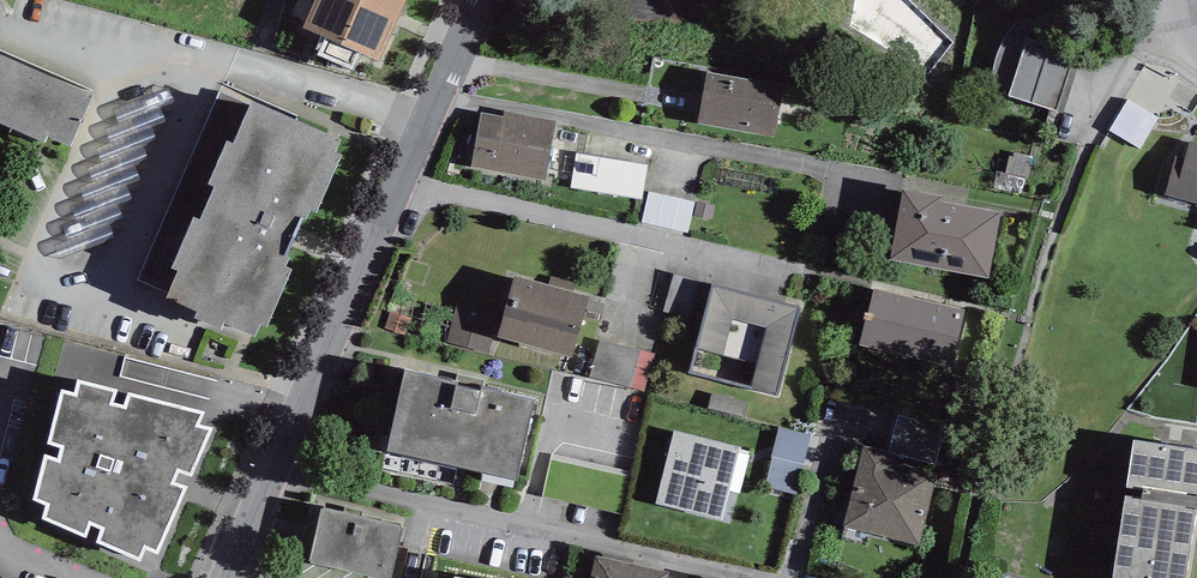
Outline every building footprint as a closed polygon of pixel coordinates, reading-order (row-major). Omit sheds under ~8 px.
[(357,0),(313,0),(301,28),(380,63),(399,19),(357,0)] [(399,19),(407,0),(357,0),(399,19)] [(1058,111),(1088,5),(1068,0),(1036,0),(1009,97),(1058,111)] [(92,94),(0,54),(0,123),(44,143),(48,136),(70,147),(92,94)] [(784,86),(708,73),(698,123),(775,137),(784,86)] [(54,246),(59,259),(115,237),(109,222),(121,217),(116,204),(132,198),(127,185),(140,179),(135,165),(150,159),(145,146),(159,141),(153,127),(167,121),(161,108),(175,102),(168,87),(113,109),(118,123),(105,128),(111,143),(96,149),(102,162),(87,168),(93,181),(79,187),(85,202),(71,207),(77,220),(63,226),(69,240),(54,246)] [(179,271),(167,297),(199,311),(197,317),(220,327),(223,321),(254,335),(259,322),(266,325),(291,270),(284,267),(288,258),(285,257),(302,217),(307,219),(310,211),(316,214),(342,154),(337,152),(342,139),(252,101),(233,143),(226,140),(207,185),(214,187),(200,219),(194,217),(172,268),(179,271)] [(504,116),(482,112),(472,166),(545,180),(556,121),(505,111),(504,116)] [(1190,142),(1185,159),(1176,156),(1165,195),(1196,204),(1196,144),(1190,142)] [(646,165),(576,154),(571,188),(641,199),(646,165)] [(943,197),(903,190),(890,260),(992,275),(1001,212),(943,201),(943,197)] [(695,201),(649,191),(642,222),(688,232),(695,201)] [(696,202),(694,216),(712,219),(715,206),(696,202)] [(549,285),(514,276),(497,337),(571,358),(589,297),(573,292),(549,285)] [(549,285),(573,292),(575,283),(552,277),(549,285)] [(802,312),(714,286),(689,372),(776,398),(802,312)] [(963,312),(873,290),(860,344),(950,366),(963,312)] [(447,342),(489,353),(500,313),(458,302),(447,342)] [(599,340),(589,377),(645,392),(654,355),(599,340)] [(456,382),(405,371),(387,451),(517,481),(534,400),(482,388),(456,382)] [(456,382),(482,388),(484,381),(458,375),(456,382)] [(74,392),(62,389),(48,444),(60,448),(57,458),(45,454),(32,499),(46,505),(42,519),(85,537),(89,524),(102,529),(98,542),(140,561),(146,549),(158,554),(188,486),(175,482),(180,472),(192,476),(213,427),(199,423),(205,412),(128,392),(123,405),(113,402),(118,390),(77,379),(74,392)] [(744,419),(748,403),(712,393),(707,408),(744,419)] [(898,413),(889,452),(937,464),(947,425),(898,413)] [(773,457),(766,487),(796,495),(810,435),(779,427),(771,457),(773,457)] [(674,430),(655,504),(722,522),(740,447),(674,430)] [(1133,440),(1112,577),(1185,577),(1196,493),(1196,449),(1133,440)] [(889,452),(864,447),(846,525),(918,545),(937,464),(889,452)] [(321,507),(309,563),(376,577),(391,577),(403,526),(321,507)] [(596,556),(591,577),(668,577),(669,572),(596,556)]
